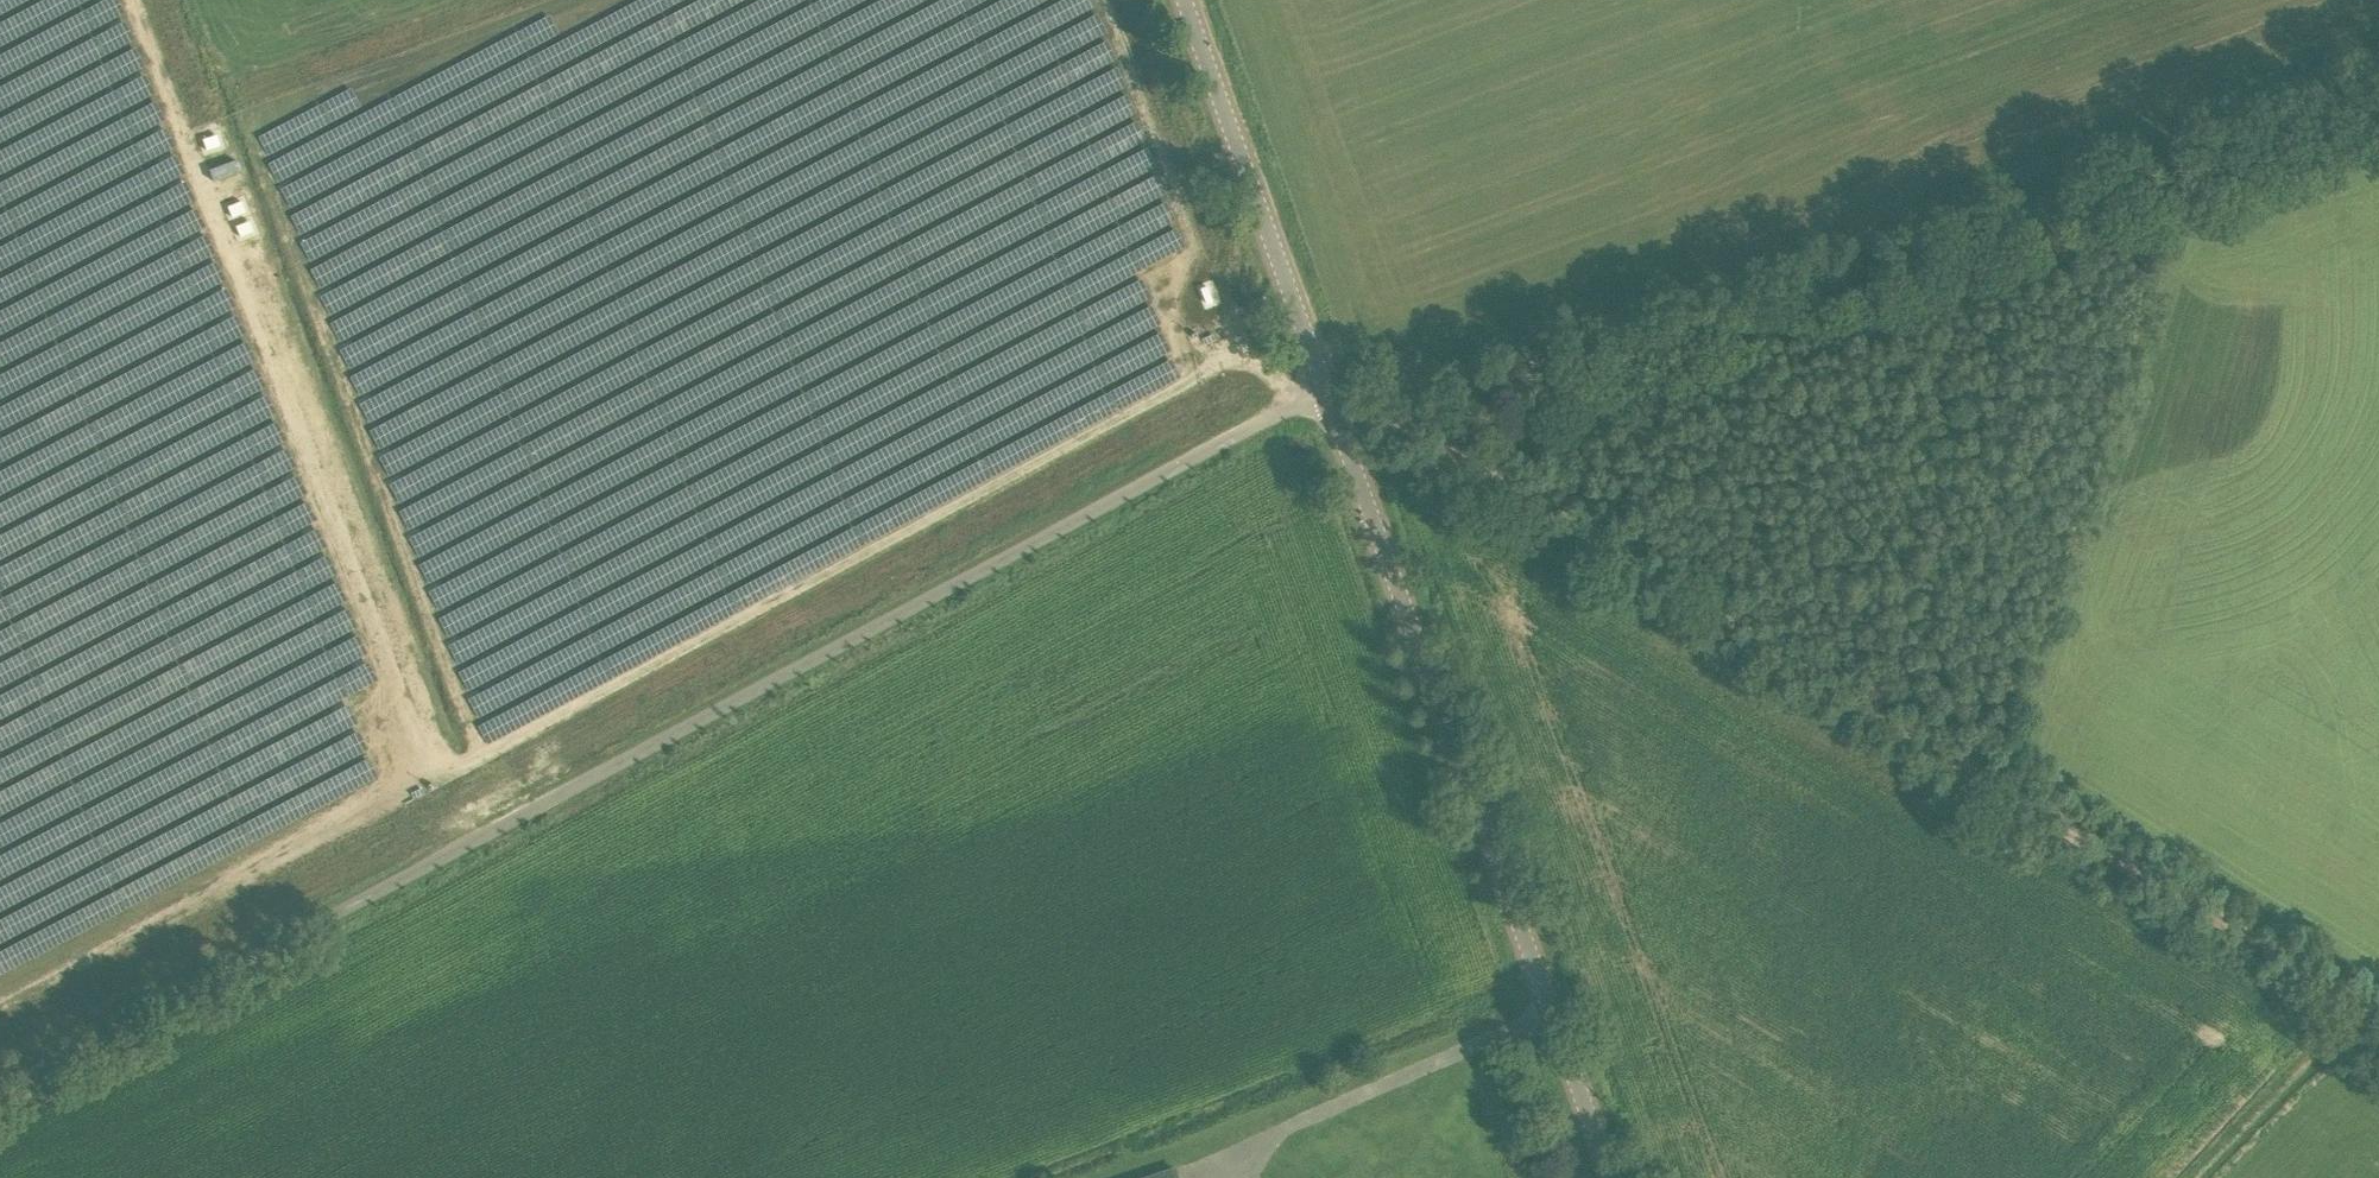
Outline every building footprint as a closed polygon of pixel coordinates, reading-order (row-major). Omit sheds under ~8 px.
[(1207,311),(1221,306),(1211,279),(1197,284),(1207,311)] [(1179,1163),(1132,1177),(1184,1177),(1179,1163)]
